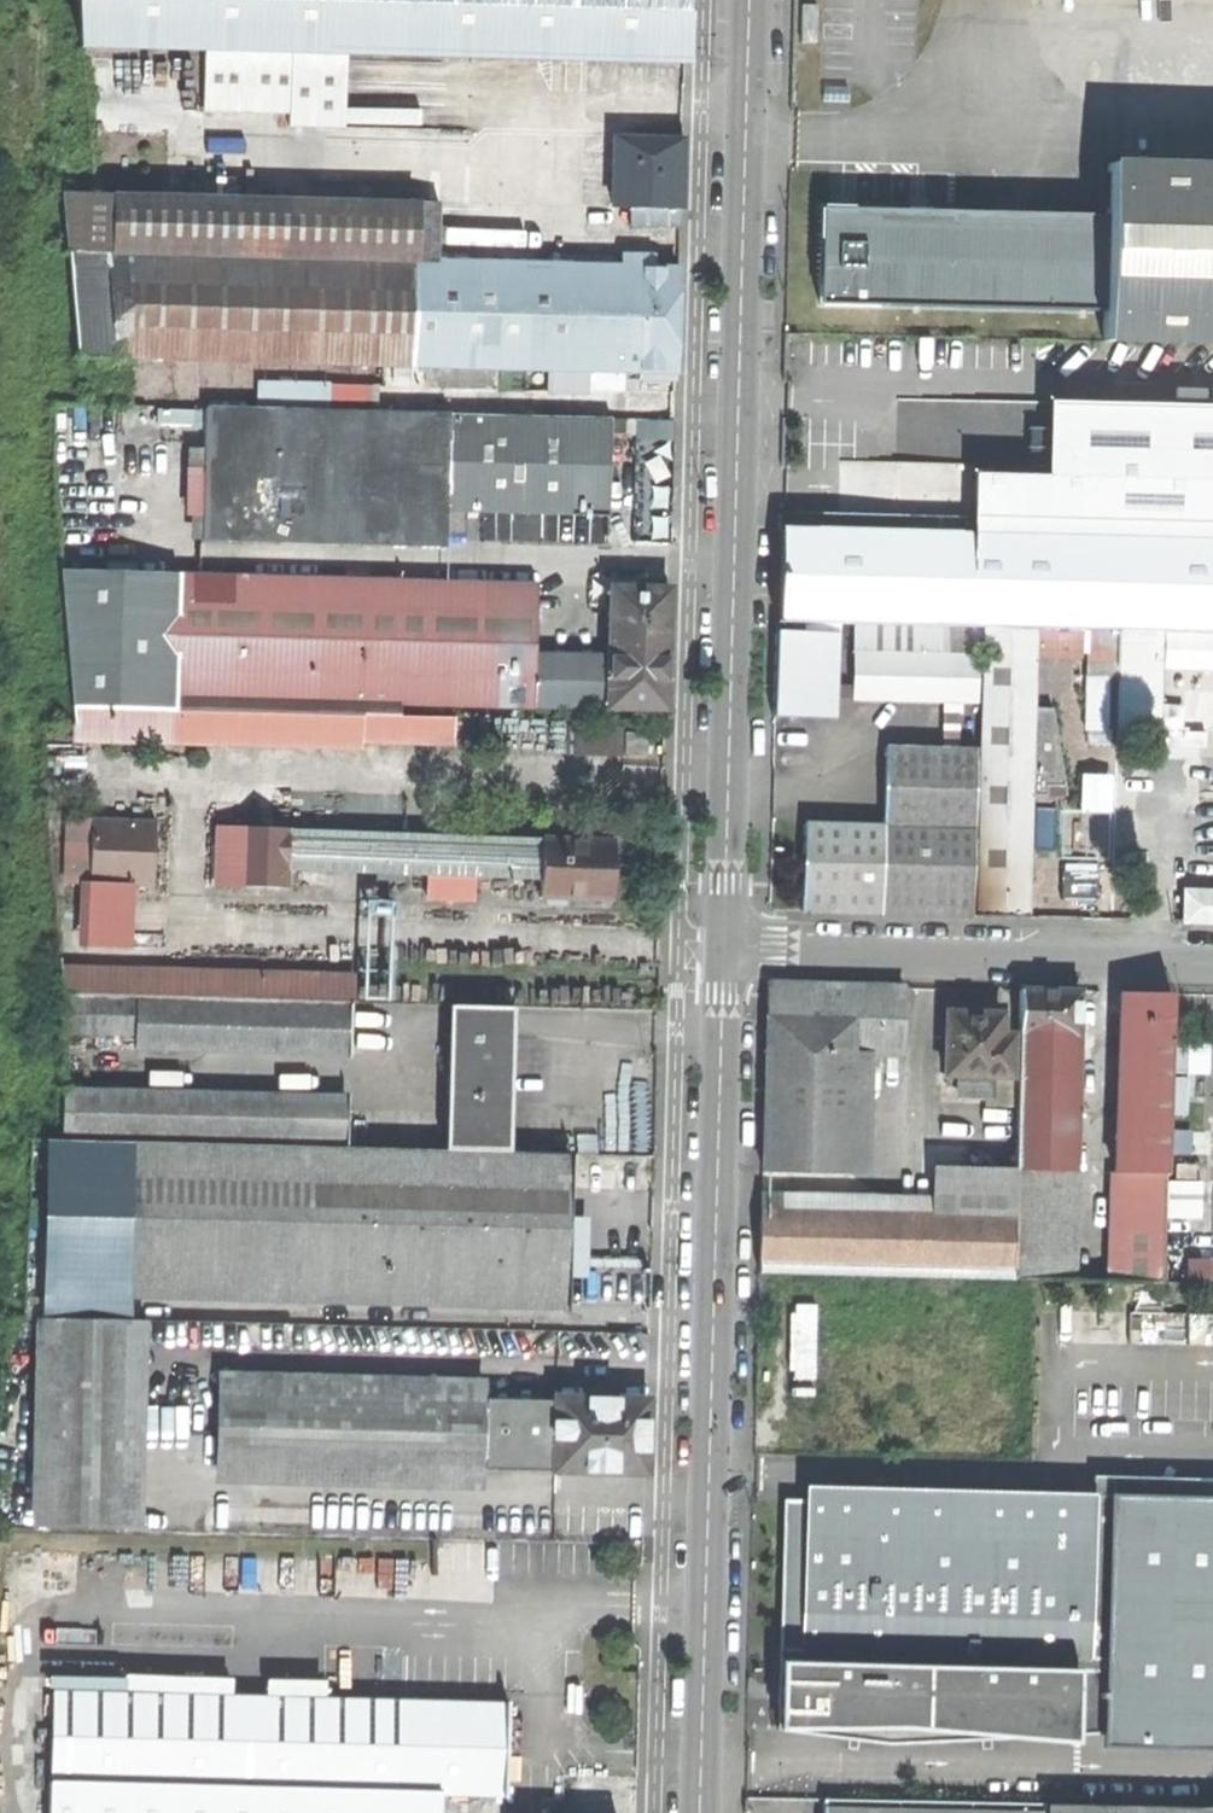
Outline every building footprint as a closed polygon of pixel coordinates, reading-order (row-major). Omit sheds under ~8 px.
[(75,49),(199,51),(197,115),(285,116),(285,128),(334,128),(336,55),(681,64),(683,2),(683,0),(72,0),(75,49)] [(816,5),(801,5),(800,42),(816,42),(816,5)] [(627,226),(676,227),(679,141),(614,139),(612,207),(627,209),(627,226)] [(1212,342),(1212,166),(1110,162),(1103,340),(1192,342),(1212,342)] [(438,264),(436,203),(59,195),(75,358),(638,373),(637,382),(672,382),(674,333),(675,270),(637,269),(438,264)] [(637,259),(637,269),(675,270),(675,260),(637,259)] [(267,407),(383,404),(382,380),(267,384),(267,407)] [(978,625),(1033,626),(1086,628),(1118,629),(1158,629),(1212,631),(1212,408),(1047,404),(1046,477),(973,475),(973,500),(972,534),(777,528),(774,621),(978,625)] [(49,467),(58,576),(95,576),(84,447),(200,449),(202,409),(50,406),(48,442),(49,467)] [(605,515),(606,419),(202,409),(200,449),(198,542),(442,549),(442,512),(605,515)] [(95,576),(58,576),(72,742),(359,748),(359,744),(359,714),(176,708),(176,697),(431,704),(431,716),(454,716),(530,719),(531,707),(663,711),(666,589),(645,589),(607,588),(606,658),(531,656),(533,587),(95,576)] [(976,748),(974,913),(999,914),(1026,916),(1033,626),(978,625),(976,748)] [(1085,688),(1117,688),(1118,629),(1086,628),(1085,688)] [(800,716),(831,717),(834,630),(775,629),(773,716),(800,716)] [(1156,728),(1158,629),(1118,629),(1117,688),(1116,727),(1156,728)] [(851,698),(973,701),(975,653),(851,651),(851,698)] [(431,716),(359,714),(359,744),(453,746),(454,716),(431,716)] [(621,729),(578,729),(577,759),(643,759),(644,734),(621,734),(621,729)] [(798,909),(970,913),(976,748),(882,745),(880,823),(800,821),(798,909)] [(84,945),(129,946),(132,884),(152,885),(154,823),(90,821),(84,945)] [(611,868),(612,841),(539,838),(539,841),(285,831),(285,828),(238,826),(236,888),(284,889),(284,867),(424,872),(423,898),(471,899),(472,874),(538,877),(537,900),(611,902),(611,868)] [(1182,889),(1181,921),(1210,921),(1212,922),(1212,890),(1182,889)] [(59,969),(60,995),(348,1003),(353,1003),(353,975),(59,969)] [(853,1052),(900,1053),(901,987),(765,984),(761,1168),(850,1171),(853,1052)] [(1037,1279),(1081,1280),(1083,1172),(1069,1171),(1069,1154),(1076,1128),(1077,991),(1047,990),(1018,990),(1017,1035),(1015,1105),(1014,1166),(1011,1278),(1037,1279)] [(1212,1283),(1212,1131),(1199,1130),(1165,1130),(1169,993),(1120,992),(1112,1280),(1212,1283)] [(347,1056),(348,1003),(60,995),(63,1032),(135,1033),(135,1048),(347,1056)] [(508,1082),(510,1008),(447,1005),(443,1120),(344,1119),(345,1096),(71,1089),(69,1140),(506,1152),(508,1082)] [(983,1105),(1015,1105),(1017,1035),(1000,1035),(1000,1013),(962,1012),(945,1011),(943,1075),(956,1075),(956,1094),(984,1095),(983,1105)] [(634,1111),(524,1109),(523,1132),(633,1135),(634,1111)] [(566,1154),(506,1152),(69,1140),(57,1140),(51,1318),(126,1319),(126,1295),(561,1306),(563,1251),(566,1154)] [(757,1272),(1011,1278),(1014,1166),(954,1165),(955,1151),(932,1151),(932,1165),(930,1164),(930,1198),(760,1192),(757,1272)] [(812,1307),(790,1307),(789,1383),(811,1383),(812,1307)] [(288,1344),(289,1324),(126,1319),(51,1318),(46,1528),(121,1529),(125,1340),(288,1344)] [(554,1331),(446,1329),(446,1351),(554,1353),(554,1331)] [(482,1395),(216,1390),(214,1465),(479,1472),(479,1469),(642,1473),(644,1427),(645,1399),(555,1397),(554,1400),(482,1398),(482,1395)] [(1099,1502),(1095,1750),(1212,1750),(1212,1506),(1099,1502)] [(1085,1516),(780,1503),(773,1654),(1084,1663),(1085,1516)] [(1062,1679),(760,1671),(757,1739),(1057,1750),(1062,1679)] [(505,1703),(50,1691),(46,1812),(438,1812),(438,1793),(501,1795),(505,1703)] [(1043,1809),(1043,1812),(1194,1812),(1194,1811),(1194,1806),(1044,1802),(1043,1809)]
